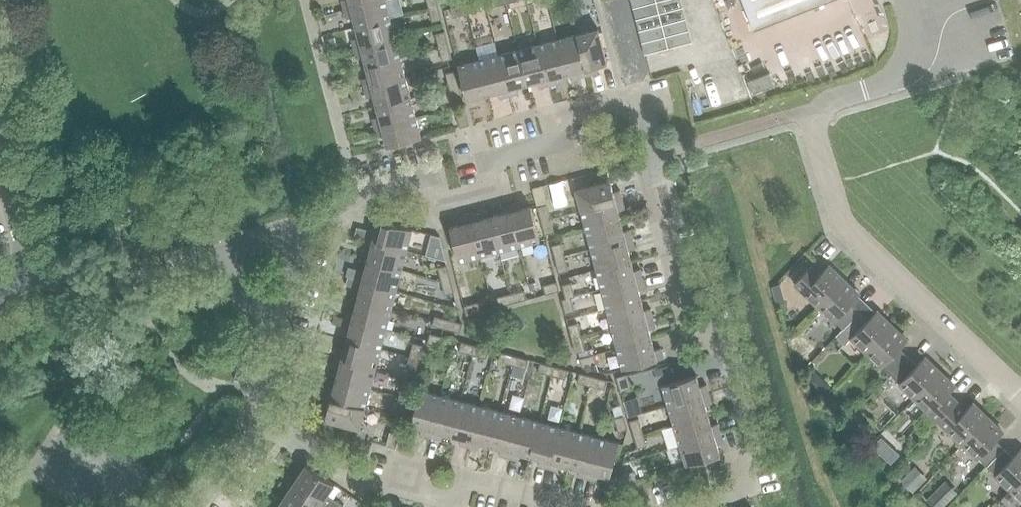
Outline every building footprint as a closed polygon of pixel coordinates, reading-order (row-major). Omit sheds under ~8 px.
[(343,9),(378,0),(340,0),(343,9)] [(384,0),(378,0),(343,9),(345,19),(352,17),(354,27),(389,18),(384,0)] [(479,10),(477,0),(463,4),(466,13),(479,10)] [(655,0),(630,0),(632,8),(655,2),(655,0)] [(655,2),(658,14),(681,8),(679,0),(663,0),(655,2)] [(752,28),(827,0),(741,0),(752,28)] [(655,2),(632,8),(635,20),(658,14),(655,2)] [(466,13),(463,4),(449,8),(452,17),(466,13)] [(431,21),(440,19),(437,5),(428,7),(431,21)] [(681,8),(658,14),(661,25),(684,19),(681,8)] [(661,25),(658,14),(635,20),(638,31),(661,25)] [(394,38),(389,18),(354,27),(357,38),(351,39),(353,49),(394,38)] [(684,19),(661,25),(664,37),(687,31),(684,19)] [(661,25),(638,31),(641,43),(664,37),(661,25)] [(597,29),(576,34),(587,75),(596,73),(594,66),(606,63),(597,29)] [(447,44),(443,31),(434,33),(438,47),(447,44)] [(664,37),(667,49),(690,43),(687,31),(664,37)] [(577,78),(587,75),(576,34),(556,39),(565,74),(575,71),(577,78)] [(667,49),(664,37),(641,43),(644,55),(667,49)] [(400,58),(394,38),(353,49),(356,58),(362,57),(365,67),(400,58)] [(555,77),(565,74),(556,39),(537,45),(547,86),(557,83),(555,77)] [(447,44),(438,47),(442,61),(451,58),(447,44)] [(538,88),(547,86),(537,45),(517,50),(526,84),(536,82),(538,88)] [(516,87),(526,84),(517,50),(497,55),(508,96),(517,94),(516,87)] [(477,60),(486,95),(497,92),(498,99),(508,96),(497,55),(477,60)] [(405,78),(400,58),(365,67),(368,77),(361,79),(363,88),(405,78)] [(476,97),(486,95),(477,60),(457,65),(467,107),(478,104),(476,97)] [(457,84),(453,70),(445,73),(449,86),(457,84)] [(769,74),(747,82),(751,93),(773,86),(769,74)] [(373,96),(375,106),(410,97),(405,78),(363,88),(366,98),(373,96)] [(453,100),(461,98),(457,84),(449,86),(453,100)] [(415,117),(410,97),(375,106),(378,117),(371,118),(374,128),(415,117)] [(464,111),(455,114),(459,128),(468,125),(464,111)] [(421,138),(415,117),(374,128),(376,137),(383,135),(386,147),(421,138)] [(574,189),(580,210),(621,199),(619,190),(612,192),(609,180),(574,189)] [(532,188),(537,207),(547,204),(542,185),(532,188)] [(621,199),(580,210),(585,230),(620,221),(617,211),(623,209),(621,199)] [(516,202),(507,205),(518,246),(539,241),(530,206),(518,209),(516,202)] [(540,220),(550,218),(547,204),(537,207),(540,220)] [(498,251),(518,246),(507,205),(498,207),(499,214),(489,217),(498,251)] [(477,213),(467,215),(478,257),(498,251),(489,217),(479,219),(477,213)] [(457,262),(478,257),(467,215),(458,218),(460,224),(449,227),(457,262)] [(550,218),(540,220),(544,234),(554,231),(550,218)] [(406,250),(411,231),(411,230),(377,220),(374,232),(367,230),(365,239),(406,250)] [(585,230),(590,249),(631,239),(629,229),(622,231),(620,221),(585,230)] [(353,236),(365,239),(367,230),(356,227),(353,236)] [(401,270),(406,250),(365,239),(362,249),(369,251),(366,261),(401,270)] [(631,239),(590,249),(595,269),(630,260),(627,250),(634,248),(631,239)] [(555,259),(564,257),(560,243),(551,246),(555,259)] [(564,257),(555,259),(559,272),(567,270),(564,257)] [(600,289),(642,278),(639,269),(633,271),(630,260),(595,269),(600,289)] [(395,290),(401,270),(366,261),(363,271),(357,270),(354,279),(395,290)] [(794,283),(818,306),(842,280),(827,265),(820,273),(811,265),(794,283)] [(449,279),(445,266),(436,268),(440,282),(449,279)] [(347,277),(354,279),(357,270),(347,267),(345,276),(347,277)] [(345,285),(352,287),(354,279),(347,277),(345,285)] [(606,309),(640,300),(637,289),(644,288),(642,278),(600,289),(606,309)] [(390,309),(395,290),(354,279),(352,288),(358,290),(356,300),(390,309)] [(443,295),(452,293),(449,279),(440,282),(443,295)] [(842,329),(859,311),(851,302),(858,295),(842,280),(818,306),(842,329)] [(556,282),(541,285),(544,295),(558,291),(556,282)] [(565,298),(571,298),(575,297),(571,283),(561,286),(565,298)] [(771,287),(773,294),(780,291),(778,285),(771,287)] [(511,303),(512,303),(526,299),(524,290),(509,294),(511,303)] [(496,307),(511,303),(509,294),(494,298),(496,307)] [(574,311),(571,298),(565,298),(561,300),(565,313),(574,311)] [(385,329),(390,309),(356,300),(353,311),(346,309),(344,318),(385,329)] [(640,300),(606,309),(611,329),(652,318),(649,308),(643,310),(640,300)] [(480,311),(478,302),(463,306),(466,315),(480,311)] [(851,338),(866,352),(890,326),(875,311),(868,319),(859,311),(842,329),(837,335),(846,344),(851,338)] [(459,332),(461,323),(434,316),(432,325),(459,332)] [(380,349),(385,329),(344,318),(341,328),(348,330),(345,340),(380,349)] [(616,349),(651,339),(648,329),(654,327),(652,318),(611,329),(616,349)] [(572,339),(581,337),(577,323),(568,325),(572,339)] [(890,375),(907,356),(899,348),(906,341),(890,326),(866,352),(890,375)] [(440,336),(429,334),(427,342),(438,345),(440,336)] [(581,337),(572,339),(575,353),(584,350),(581,337)] [(616,349),(621,369),(663,358),(660,348),(653,350),(651,339),(616,349)] [(375,369),(380,349),(345,340),(342,350),(336,348),(333,358),(375,369)] [(475,346),(461,342),(458,351),(472,355),(475,346)] [(418,359),(422,346),(413,343),(409,357),(418,359)] [(475,346),(472,355),(485,359),(488,349),(475,346)] [(512,365),(514,356),(500,352),(498,361),(512,365)] [(805,353),(793,357),(796,365),(808,361),(805,353)] [(593,355),(580,359),(582,367),(596,363),(593,355)] [(526,369),(528,360),(514,356),(512,365),(526,369)] [(890,375),(914,398),(938,372),(923,357),(916,365),(907,356),(890,375)] [(405,370),(414,373),(418,359),(409,357),(405,370)] [(369,389),(375,369),(333,358),(331,367),(337,369),(335,379),(369,389)] [(551,375),(553,366),(540,363),(537,372),(551,375)] [(668,365),(652,370),(656,381),(671,377),(668,365)] [(565,379),(567,370),(553,366),(551,375),(565,379)] [(938,421),(955,402),(947,394),(954,387),(938,372),(914,398),(938,421)] [(590,386),(593,377),(579,373),(577,382),(590,386)] [(625,375),(616,378),(620,391),(629,388),(625,375)] [(667,406),(708,394),(705,384),(699,386),(695,375),(661,385),(667,406)] [(604,389),(606,381),(593,377),(590,386),(604,389)] [(364,408),(369,389),(335,379),(332,390),(325,388),(323,398),(364,408)] [(825,381),(817,389),(822,394),(830,386),(825,381)] [(408,398),(412,385),(403,382),(399,396),(408,398)] [(428,437),(439,396),(419,390),(410,425),(421,428),(419,434),(428,437)] [(667,406),(673,425),(707,415),(704,405),(711,403),(708,394),(667,406)] [(395,409),(404,412),(408,398),(399,396),(395,409)] [(440,433),(450,435),(459,401),(439,396),(428,437),(438,439),(440,433)] [(359,429),(364,408),(323,398),(320,407),(327,408),(324,420),(359,429)] [(468,447),(479,406),(459,401),(450,435),(460,438),(459,445),(468,447)] [(938,421),(962,443),(986,418),(971,403),(964,411),(955,402),(938,421)] [(479,443),(489,446),(499,411),(479,406),(468,447),(478,450),(479,443)] [(507,458),(518,416),(499,411),(489,446),(500,449),(498,455),(507,458)] [(626,427),(622,413),(613,416),(618,430),(626,427)] [(679,445),(720,433),(717,423),(710,425),(707,415),(673,425),(679,445)] [(519,454),(529,456),(538,422),(518,416),(507,458),(517,460),(519,454)] [(633,435),(643,432),(639,418),(629,421),(633,435)] [(986,466),(1003,448),(995,440),(1002,433),(986,418),(962,443),(986,466)] [(849,436),(857,428),(847,419),(840,427),(849,436)] [(538,466),(547,468),(558,427),(538,422),(529,456),(539,459),(538,466)] [(569,467),(578,432),(558,427),(547,468),(556,471),(558,464),(569,467)] [(577,476),(587,478),(597,437),(578,432),(569,467),(579,469),(577,476)] [(643,432),(633,435),(637,448),(647,445),(643,432)] [(394,448),(398,435),(389,433),(386,446),(394,448)] [(720,433),(679,445),(685,466),(719,455),(716,444),(722,442),(720,433)] [(597,474),(609,477),(618,443),(597,437),(587,478),(596,481),(597,474)] [(880,437),(871,446),(881,455),(890,446),(880,437)] [(1010,489),(1020,478),(1020,451),(1019,449),(1012,456),(1003,448),(986,466),(1010,489)] [(333,484),(305,465),(293,483),(327,506),(342,506),(343,506),(326,495),(333,484)] [(636,480),(633,471),(619,475),(622,484),(636,480)] [(912,492),(922,483),(910,471),(900,481),(912,492)] [(1010,489),(1002,498),(1011,506),(1020,506),(1020,478),(1010,489)] [(957,492),(945,480),(925,501),(932,506),(942,506),(957,492)] [(293,483),(280,501),(289,506),(327,506),(293,483)]
